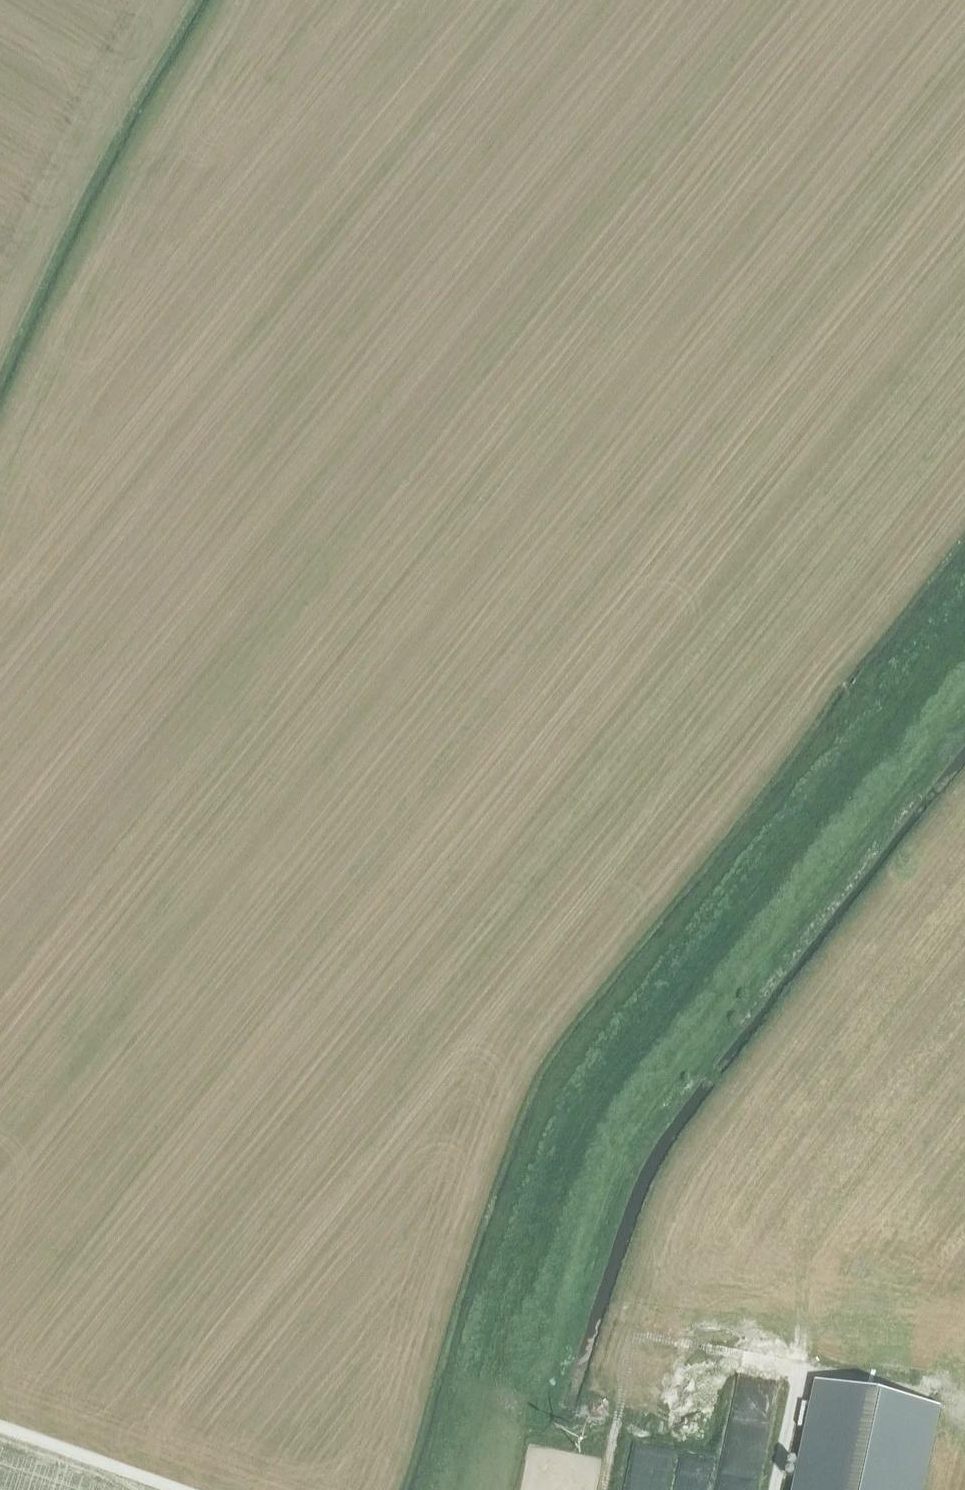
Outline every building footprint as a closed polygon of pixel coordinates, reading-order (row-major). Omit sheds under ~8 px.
[(791,1489),(923,1489),(940,1407),(814,1381),(791,1489)] [(671,1450),(637,1445),(629,1489),(664,1489),(671,1450)]
